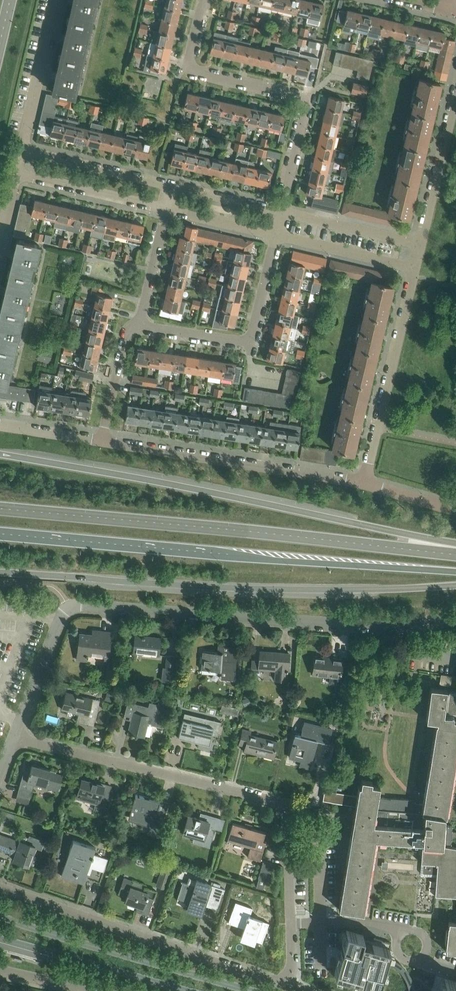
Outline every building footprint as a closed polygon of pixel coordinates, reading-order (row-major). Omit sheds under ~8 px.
[(97,0),(74,0),(69,18),(92,24),(97,0)] [(182,0),(166,0),(164,7),(179,11),(182,0)] [(273,0),(260,0),(259,4),(258,9),(270,12),(271,7),(273,0)] [(286,0),(273,0),(271,7),(284,10),(286,0)] [(299,0),(286,0),(284,10),(283,15),(295,17),(296,13),(299,0)] [(311,1),(307,0),(299,0),(296,13),(308,16),(311,1)] [(319,24),(324,4),(311,1),(308,16),(307,21),(319,24)] [(176,23),(179,11),(164,7),(161,19),(176,23)] [(339,10),(337,19),(344,21),(342,30),(355,33),(355,31),(359,12),(347,10),(347,11),(339,10)] [(359,12),(355,31),(367,34),(372,15),(359,12)] [(380,33),(384,18),(372,15),(367,34),(367,36),(379,39),(380,33)] [(83,61),(92,24),(69,18),(60,56),(83,61)] [(392,36),(396,21),(384,18),(380,33),(392,36)] [(173,35),(176,23),(161,19),(158,31),(173,35)] [(404,39),(408,24),(396,21),(392,36),(404,39)] [(404,39),(403,43),(415,46),(420,27),(408,24),(404,39)] [(260,36),(261,29),(262,28),(254,26),(252,34),(260,36)] [(428,49),(432,30),(420,27),(415,46),(415,47),(427,51),(428,49)] [(153,30),(150,42),(156,43),(155,44),(171,47),(173,35),(158,31),(153,30)] [(432,30),(429,44),(440,47),(441,47),(442,45),(453,47),(455,41),(443,38),(444,33),(432,30)] [(222,55),(225,41),(213,38),(209,52),(222,55)] [(246,61),(250,45),(251,42),(239,39),(238,44),(237,43),(234,58),(246,61)] [(234,58),(237,43),(225,41),(222,55),(234,58)] [(168,59),(171,47),(155,44),(156,43),(150,42),(147,54),(168,59)] [(258,64),(262,48),(250,45),(246,61),(258,64)] [(286,55),(288,49),(288,48),(275,45),(274,51),(270,67),(282,70),(286,55)] [(452,54),(453,47),(442,45),(441,47),(440,47),(439,51),(452,54)] [(270,67),(274,51),(262,48),(258,64),(270,67)] [(286,55),(282,70),(295,72),(299,53),(300,52),(288,49),(286,55)] [(339,65),(342,53),(336,51),(333,64),(339,65)] [(450,60),(452,54),(439,51),(438,57),(450,60)] [(299,53),(295,72),(307,75),(309,66),(316,68),(318,58),(299,53)] [(345,67),(348,54),(342,53),(339,65),(345,67)] [(165,72),(168,59),(147,54),(145,60),(152,62),(149,72),(158,74),(159,70),(165,72)] [(351,68),(354,56),(348,54),(345,67),(351,68)] [(75,96),(83,61),(60,56),(52,91),(75,96)] [(357,69),(360,57),(354,56),(351,68),(357,69)] [(369,79),(373,62),(373,60),(360,57),(357,69),(358,70),(356,76),(369,79)] [(449,67),(450,60),(438,57),(436,64),(449,67)] [(447,73),(449,67),(436,64),(435,70),(447,73)] [(446,80),(447,73),(435,70),(433,77),(446,80)] [(432,116),(435,103),(436,104),(436,102),(435,102),(436,99),(437,99),(437,98),(436,98),(440,83),(418,78),(417,84),(416,84),(411,105),(412,105),(410,111),(432,116)] [(365,95),(367,85),(353,82),(351,92),(365,95)] [(196,110),(199,95),(187,92),(183,107),(196,110)] [(56,108),(59,97),(47,94),(44,105),(56,108)] [(208,113),(211,98),(199,95),(196,110),(208,113)] [(344,100),(329,96),(326,108),(341,112),(344,100)] [(220,116),(223,101),(211,98),(208,113),(207,118),(219,121),(220,116)] [(232,118),(236,104),(223,101),(220,116),(232,118)] [(244,121),(248,107),(236,104),(232,118),(244,121)] [(55,112),(56,108),(44,105),(43,111),(54,114),(55,112)] [(248,107),(244,121),(248,122),(247,127),(255,129),(256,124),(260,110),(248,107)] [(326,108),(323,120),(339,124),(342,125),(345,113),(341,112),(326,108)] [(269,127),(272,113),(260,110),(256,124),(269,127)] [(53,120),(54,114),(43,111),(41,117),(53,120)] [(428,131),(432,116),(410,111),(409,117),(408,117),(403,139),(404,139),(403,145),(424,150),(427,137),(428,137),(428,136),(427,135),(428,132),(429,132),(429,131),(428,131)] [(281,130),(285,115),(272,113),(269,127),(281,130)] [(51,126),(53,120),(41,117),(40,124),(51,126)] [(66,118),(65,123),(62,138),(74,141),(77,125),(78,121),(66,118)] [(40,124),(38,131),(50,134),(49,134),(62,138),(65,123),(53,120),(51,126),(40,124)] [(336,136),(339,124),(323,120),(320,132),(336,136)] [(198,122),(193,121),(191,129),(204,131),(205,127),(197,126),(198,122)] [(86,144),(90,128),(77,125),(74,141),(86,144)] [(98,147),(102,131),(90,128),(86,144),(98,147)] [(110,150),(114,134),(102,131),(98,147),(110,150)] [(333,148),(336,136),(320,132),(317,145),(333,148)] [(126,137),(122,152),(134,155),(138,140),(139,136),(127,133),(126,137)] [(122,152),(126,137),(114,134),(110,150),(122,152)] [(147,158),(152,137),(140,134),(139,136),(138,140),(134,155),(147,158)] [(186,151),(188,146),(175,143),(170,164),(182,167),(186,151)] [(340,150),(333,148),(317,145),(314,157),(333,161),(334,155),(336,154),(339,153),(340,150)] [(421,164),(424,150),(403,145),(401,151),(400,151),(395,172),(396,172),(395,178),(416,183),(419,170),(420,170),(421,169),(420,169),(420,165),(421,165),(422,164),(421,164)] [(210,156),(211,156),(212,151),(200,148),(199,153),(198,153),(195,169),(207,172),(210,156)] [(195,169),(198,153),(186,151),(182,167),(195,169)] [(219,175),(223,159),(211,156),(210,156),(207,172),(219,175)] [(247,165),(249,160),(236,157),(235,162),(231,178),(243,181),(247,165)] [(334,161),(333,161),(314,157),(311,169),(327,172),(331,173),(334,161)] [(231,178),(235,162),(223,159),(219,175),(231,178)] [(253,161),(249,160),(247,165),(243,181),(255,184),(259,168),(254,167),(254,163),(253,161)] [(268,187),(271,171),(259,168),(255,184),(268,187)] [(324,184),(327,172),(311,169),(309,181),(324,184)] [(413,197),(416,183),(395,178),(393,184),(392,184),(387,205),(388,205),(387,211),(388,211),(388,212),(391,213),(398,215),(408,217),(411,203),(412,203),(413,202),(412,202),(413,198),(414,199),(414,198),(413,197)] [(322,195),(324,184),(309,181),(306,193),(313,195),(310,207),(317,208),(320,197),(321,197),(322,195)] [(323,210),(327,196),(322,195),(321,197),(320,197),(317,208),(323,210)] [(327,196),(323,210),(330,211),(334,198),(327,196)] [(334,198),(330,211),(337,213),(340,200),(334,198)] [(43,217),(47,202),(34,199),(32,206),(31,212),(31,213),(32,214),(43,217)] [(348,216),(351,202),(344,201),(341,214),(348,216)] [(55,220),(59,205),(47,202),(43,217),(55,220)] [(355,217),(358,204),(351,202),(348,216),(355,217)] [(31,212),(32,206),(21,203),(20,209),(31,212)] [(362,219),(365,206),(358,204),(355,217),(362,219)] [(66,229),(71,208),(59,205),(55,220),(54,226),(66,229)] [(368,220),(371,207),(365,206),(362,219),(368,220)] [(375,222),(378,209),(371,207),(368,220),(375,222)] [(79,226),(83,211),(71,208),(66,229),(78,232),(80,226),(79,226)] [(31,213),(31,212),(20,209),(18,215),(31,219),(32,214),(31,213)] [(382,223),(385,210),(378,209),(375,222),(382,223)] [(388,225),(391,213),(388,212),(388,211),(387,211),(385,210),(382,223),(388,225)] [(91,228),(95,214),(83,211),(79,226),(80,226),(91,228)] [(395,226),(398,215),(391,213),(388,225),(395,226)] [(104,231),(107,217),(95,214),(91,228),(90,235),(102,237),(104,231)] [(29,224),(31,219),(18,215),(17,221),(29,224)] [(104,231),(102,237),(114,240),(116,234),(119,220),(107,217),(104,231)] [(128,237),(131,222),(119,220),(116,234),(127,237),(128,237)] [(26,237),(29,224),(17,221),(13,234),(26,237)] [(139,245),(144,225),(131,222),(128,237),(127,237),(126,241),(139,245)] [(180,236),(177,248),(192,252),(192,251),(195,240),(194,240),(197,228),(186,225),(183,237),(180,236)] [(207,243),(210,231),(197,228),(194,240),(195,240),(207,243)] [(217,245),(219,233),(210,231),(207,243),(217,245)] [(223,247),(226,234),(219,233),(217,245),(223,247)] [(229,248),(232,236),(226,234),(223,247),(229,248)] [(236,249),(239,237),(232,236),(229,248),(236,250),(236,249)] [(243,251),(245,239),(239,237),(236,249),(243,251)] [(36,256),(39,244),(18,239),(9,274),(31,279),(35,263),(36,263),(37,256),(36,256)] [(251,252),(250,252),(253,241),(245,239),(243,251),(236,249),(236,250),(233,261),(248,265),(251,252)] [(195,265),(198,253),(192,251),(192,252),(177,248),(174,260),(190,264),(190,263),(195,265)] [(290,262),(287,274),(302,278),(305,266),(304,266),(304,265),(298,263),(300,252),(293,250),(290,262)] [(304,265),(307,253),(300,252),(298,263),(304,265)] [(310,267),(313,255),(307,253),(304,265),(304,266),(305,266),(310,267)] [(317,269),(320,256),(313,255),(310,267),(317,269)] [(324,270),(327,258),(320,256),(317,269),(324,270)] [(335,273),(338,261),(330,259),(328,271),(335,273)] [(174,260),(171,272),(187,276),(190,277),(193,265),(174,260)] [(245,277),(248,265),(233,261),(228,260),(225,272),(231,273),(231,274),(245,277)] [(341,274),(344,262),(338,261),(335,273),(341,274)] [(348,276),(351,264),(344,262),(341,274),(348,276)] [(355,277),(357,266),(351,264),(348,276),(355,277)] [(361,279),(364,267),(357,266),(355,277),(361,279)] [(368,280),(371,269),(364,267),(361,279),(368,280)] [(375,281),(377,270),(371,269),(368,280),(371,281),(375,281)] [(382,283),(385,272),(377,270),(375,281),(382,283)] [(187,276),(171,272),(168,284),(184,288),(187,276)] [(27,293),(31,279),(9,274),(1,312),(22,317),(26,300),(27,300),(29,294),(27,293)] [(242,289),(245,277),(231,274),(228,286),(242,289)] [(299,290),(302,278),(287,274),(284,286),(299,290)] [(320,289),(321,282),(314,280),(312,287),(320,289)] [(389,300),(388,300),(392,285),(382,283),(375,281),(371,281),(369,287),(368,287),(363,308),(364,308),(363,314),(384,319),(387,306),(388,306),(388,305),(387,305),(388,301),(389,301),(389,300)] [(181,300),(184,288),(168,284),(165,297),(181,300)] [(239,301),(242,289),(228,286),(222,284),(219,296),(239,301)] [(103,295),(105,288),(92,285),(92,286),(91,292),(97,293),(103,295)] [(297,302),(299,290),(284,286),(281,298),(297,302)] [(109,309),(112,297),(103,295),(97,293),(94,306),(109,309)] [(237,313),(239,301),(219,296),(217,307),(222,309),(222,310),(237,313)] [(178,313),(181,300),(165,297),(163,309),(170,311),(169,317),(181,319),(182,314),(178,313)] [(294,314),(297,302),(281,298),(278,310),(294,314)] [(106,321),(109,309),(94,306),(91,318),(106,321)] [(234,326),(237,313),(222,310),(222,309),(217,307),(212,325),(227,328),(228,324),(234,326)] [(299,315),(294,314),(278,310),(275,322),(291,326),(296,327),(299,315)] [(22,317),(1,312),(0,314),(0,351),(13,354),(17,337),(18,337),(20,331),(18,330),(22,317)] [(381,333),(384,319),(363,314),(361,320),(360,320),(355,341),(356,341),(355,347),(376,352),(379,339),(380,339),(380,338),(380,334),(381,335),(382,334),(381,333)] [(103,333),(106,321),(91,318),(88,330),(103,333)] [(288,338),(291,326),(275,322),(273,335),(288,338)] [(100,345),(103,333),(88,330),(85,342),(100,345)] [(295,340),(288,338),(273,335),(270,347),(285,350),(292,352),(295,340)] [(98,357),(100,345),(85,342),(82,354),(98,357)] [(147,364),(149,349),(136,347),(134,362),(147,364)] [(282,363),(285,350),(270,347),(267,359),(282,363)] [(373,367),(376,352),(355,347),(353,353),(352,353),(347,374),(348,375),(347,381),(368,386),(371,372),(372,373),(373,371),(372,371),(373,368),(374,367),(373,367)] [(159,366),(161,351),(149,349),(147,364),(159,366)] [(13,354),(0,351),(0,385),(5,386),(6,384),(8,385),(8,384),(12,368),(9,368),(13,354)] [(159,366),(158,372),(170,374),(171,368),(174,353),(161,351),(159,366)] [(184,370),(186,355),(174,353),(171,368),(184,370)] [(95,370),(98,357),(82,354),(79,366),(95,370)] [(196,372),(198,357),(186,355),(184,370),(196,372)] [(208,374),(211,359),(198,357),(196,372),(208,374)] [(220,376),(223,361),(211,359),(208,374),(220,376)] [(235,363),(223,361),(220,376),(233,378),(235,363)] [(299,377),(300,371),(288,368),(286,374),(299,377)] [(92,382),(94,374),(94,373),(81,370),(79,377),(79,379),(92,382)] [(143,384),(145,376),(132,374),(131,381),(143,384)] [(297,383),(299,377),(286,374),(285,380),(297,383)] [(156,386),(157,379),(145,376),(143,384),(156,386)] [(296,389),(297,383),(285,380),(283,387),(296,389)] [(364,404),(365,401),(366,401),(366,400),(365,400),(368,386),(347,381),(346,387),(344,386),(339,408),(341,408),(339,414),(361,419),(364,406),(365,406),(365,405),(364,404)] [(8,385),(6,384),(5,386),(0,385),(0,396),(6,397),(8,385)] [(13,398),(15,385),(8,384),(8,385),(6,397),(13,398)] [(19,399),(21,386),(15,385),(13,398),(19,399)] [(26,400),(28,387),(21,386),(19,399),(26,400)] [(141,395),(143,388),(130,386),(129,392),(141,395)] [(32,401),(35,388),(28,387),(26,400),(32,401)] [(248,401),(251,388),(244,387),(242,400),(248,401)] [(294,396),(296,389),(283,387),(282,393),(294,396)] [(49,408),(52,391),(44,390),(45,389),(38,388),(36,406),(42,407),(42,408),(47,409),(47,408),(49,408)] [(255,402),(257,389),(251,388),(248,401),(255,402)] [(261,403),(263,390),(257,389),(255,402),(261,403)] [(65,393),(62,410),(69,411),(69,412),(73,413),(74,412),(75,412),(78,395),(78,391),(72,390),(71,391),(70,392),(70,394),(65,393)] [(89,415),(91,396),(86,396),(86,392),(79,390),(78,391),(78,395),(75,412),(77,413),(76,414),(81,415),(82,413),(89,415)] [(267,404),(269,391),(263,390),(261,403),(267,404)] [(62,410),(65,393),(52,391),(49,408),(50,408),(50,410),(55,410),(55,409),(62,410)] [(273,405),(275,392),(269,391),(267,404),(273,405)] [(292,408),(294,396),(282,393),(275,392),(273,405),(292,408)] [(137,422),(140,406),(127,404),(125,421),(137,422)] [(165,405),(164,410),(162,426),(174,428),(177,412),(177,407),(165,405)] [(149,424),(152,408),(140,406),(137,422),(149,424)] [(162,426),(164,410),(152,408),(149,424),(162,426)] [(186,430),(189,414),(177,412),(174,428),(186,430)] [(199,432),(201,416),(189,414),(186,430),(199,432)] [(356,438),(357,434),(358,434),(358,433),(357,433),(361,419),(339,414),(338,420),(336,420),(331,441),(334,441),(332,448),(352,453),(356,439),(357,439),(357,438),(356,438)] [(211,434),(213,418),(201,416),(199,432),(211,434)] [(226,420),(223,436),(236,438),(238,422),(239,418),(226,416),(226,420)] [(223,436),(226,420),(213,418),(211,434),(223,436)] [(273,444),(276,422),(271,421),(270,427),(263,426),(260,442),(273,444)] [(248,440),(250,424),(238,422),(236,438),(248,440)] [(285,445),(288,424),(276,422),(273,444),(285,445)] [(260,442),(263,426),(250,424),(248,440),(260,442)] [(297,447),(301,426),(288,424),(285,445),(297,447)] [(306,459),(308,446),(302,445),(300,458),(306,459)] [(337,451),(331,450),(329,463),(335,464),(337,451)] [(111,632),(100,631),(99,636),(80,634),(77,659),(87,660),(87,654),(105,656),(104,662),(108,663),(111,632)] [(135,635),(133,652),(158,654),(160,638),(135,635)] [(237,647),(228,646),(227,653),(202,651),(201,669),(222,670),(221,679),(235,680),(237,647)] [(289,653),(276,652),(260,651),(258,668),(276,669),(275,678),(286,679),(287,670),(289,653)] [(167,655),(166,668),(173,669),(174,655),(167,655)] [(315,656),(313,674),(340,677),(340,673),(341,673),(341,670),(342,659),(315,656)] [(441,684),(455,686),(455,676),(442,674),(441,684)] [(442,845),(442,842),(451,842),(452,836),(455,836),(455,831),(452,831),(452,825),(444,824),(444,816),(446,816),(455,751),(455,690),(447,689),(443,689),(431,687),(426,719),(426,720),(437,722),(437,724),(436,723),(423,804),(414,803),(414,798),(390,797),(390,798),(378,797),(380,786),(371,784),(372,781),(361,779),(361,786),(359,785),(357,795),(334,791),(333,791),(331,801),(356,805),(355,808),(353,822),(339,909),(346,910),(345,915),(352,916),(353,911),(363,913),(375,839),(422,843),(421,854),(421,863),(420,872),(422,875),(436,876),(434,895),(455,896),(455,847),(442,845)] [(61,708),(61,709),(79,713),(77,721),(78,718),(93,722),(93,725),(98,704),(90,702),(91,699),(65,692),(65,693),(68,693),(67,699),(63,699),(63,702),(66,703),(64,709),(61,708)] [(127,701),(123,718),(124,718),(125,715),(131,717),(127,733),(134,735),(134,734),(144,737),(148,722),(151,723),(151,724),(163,727),(168,703),(159,701),(158,703),(150,701),(148,706),(127,701)] [(182,719),(178,736),(201,742),(202,739),(210,741),(212,734),(217,735),(221,721),(193,714),(191,721),(182,719)] [(295,734),(290,757),(291,756),(302,759),(300,766),(309,768),(315,747),(313,747),(315,739),(329,742),(332,729),(304,722),(301,735),(295,734)] [(243,729),(239,744),(246,745),(244,751),(245,751),(246,749),(264,753),(264,755),(273,758),(277,741),(249,734),(250,731),(243,729)] [(20,785),(17,794),(30,798),(34,783),(45,786),(45,787),(58,791),(62,775),(50,771),(50,770),(32,764),(30,770),(27,769),(25,777),(22,776),(20,785)] [(82,779),(76,798),(95,803),(94,809),(103,812),(109,792),(103,790),(104,785),(82,779)] [(135,798),(130,816),(153,823),(150,833),(160,835),(164,822),(162,821),(167,802),(159,800),(136,793),(135,798)] [(188,815),(183,832),(196,836),(194,841),(209,845),(217,818),(206,814),(204,820),(188,815)] [(233,822),(227,841),(235,844),(235,843),(250,847),(248,856),(260,860),(266,841),(263,841),(266,832),(252,828),(251,829),(248,828),(248,827),(233,822)] [(0,836),(0,848),(16,853),(14,860),(29,865),(30,863),(34,864),(36,857),(35,855),(32,854),(35,846),(41,848),(44,840),(30,835),(29,838),(22,835),(21,840),(20,841),(1,834),(0,836)] [(73,840),(61,875),(84,883),(89,866),(104,871),(108,858),(103,856),(93,853),(95,847),(73,840)] [(165,888),(172,868),(163,865),(159,877),(161,878),(159,886),(165,888)] [(267,877),(260,875),(257,887),(263,889),(267,877)] [(124,878),(119,893),(127,896),(125,901),(138,906),(136,909),(141,910),(141,912),(148,915),(157,891),(145,887),(143,891),(132,887),(134,881),(124,878)] [(202,915),(205,905),(207,900),(219,904),(224,888),(198,880),(196,887),(183,882),(178,896),(190,900),(186,910),(202,915)] [(262,942),(269,923),(233,910),(228,922),(244,928),(241,938),(254,943),(255,940),(262,942)] [(445,950),(447,950),(455,951),(455,921),(448,921),(445,950)] [(391,943),(374,938),(373,940),(363,937),(363,935),(346,930),(334,972),(362,980),(360,985),(378,990),(385,962),(387,957),(391,943)] [(385,962),(389,963),(392,965),(396,967),(399,970),(401,973),(404,976),(406,979),(407,983),(408,986),(409,990),(410,990),(416,990),(414,988),(413,984),(412,981),(410,977),(408,973),(405,969),(402,966),(399,963),(395,961),(391,958),(387,957),(385,962)] [(445,978),(441,990),(455,990),(455,981),(445,978)]
